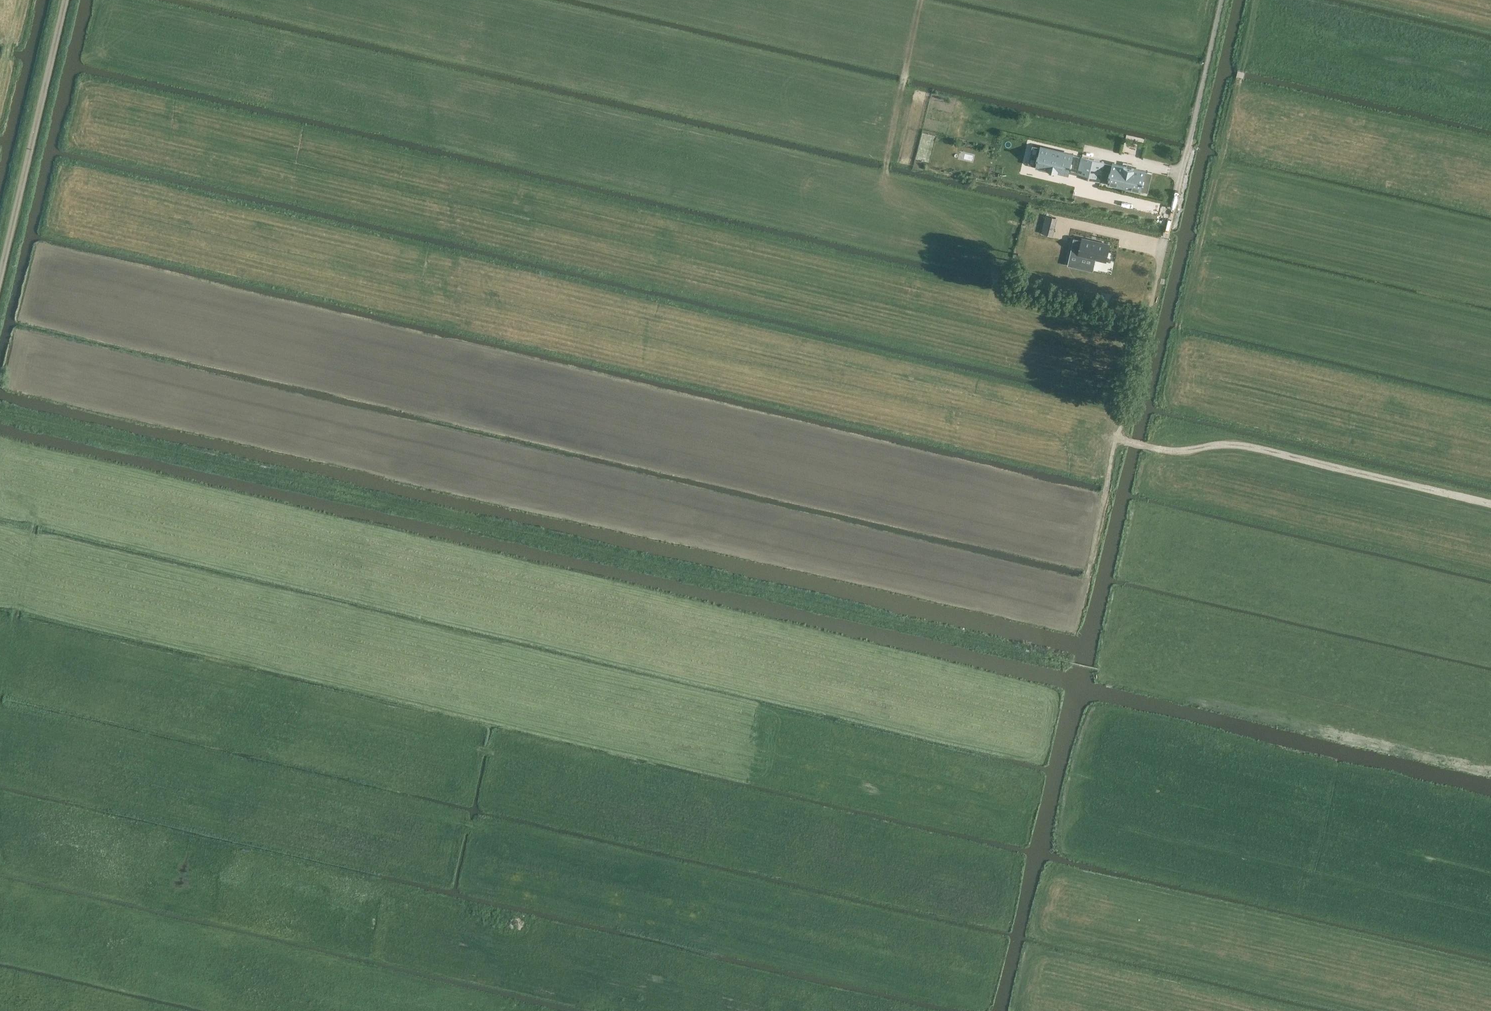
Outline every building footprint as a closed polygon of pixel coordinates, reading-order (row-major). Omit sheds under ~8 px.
[(1041,146),(1040,146),(1036,166),(1037,166),(1050,169),(1055,170),(1065,173),(1068,173),(1068,174),(1069,174),(1070,170),(1071,165),(1072,165),(1073,163),(1072,163),(1074,154),(1073,154),(1041,147),(1041,146)] [(1102,171),(1104,161),(1093,159),(1082,156),(1080,166),(1102,171)] [(1146,171),(1132,167),(1126,166),(1113,163),(1111,172),(1110,172),(1109,174),(1110,174),(1108,183),(1140,190),(1141,191),(1141,190),(1146,171)] [(1100,181),(1102,171),(1080,166),(1077,176),(1089,178),(1100,181)] [(1042,232),(1054,235),(1058,217),(1046,215),(1042,232)] [(1083,238),(1082,240),(1074,238),(1068,264),(1092,270),(1095,258),(1104,260),(1106,253),(1107,251),(1106,251),(1108,244),(1083,238)]
